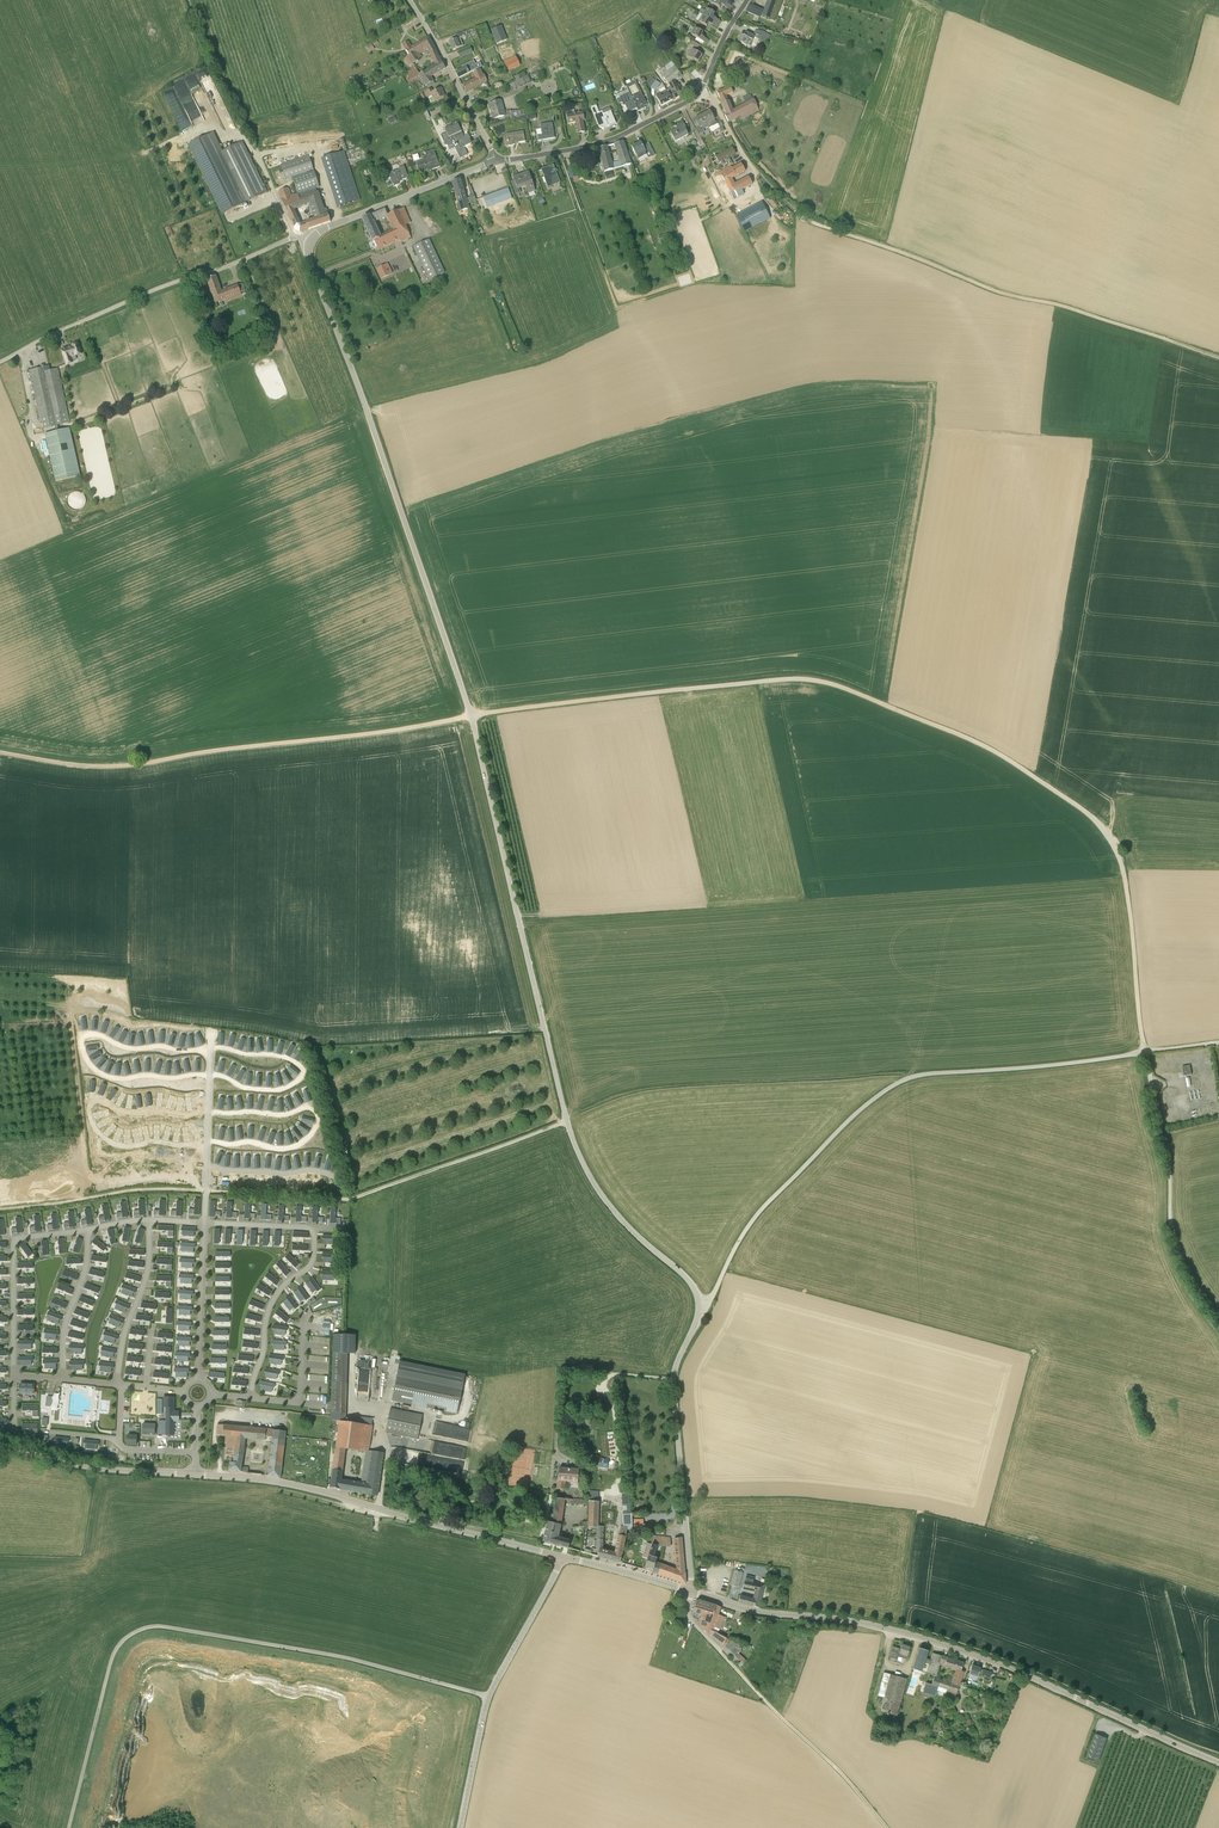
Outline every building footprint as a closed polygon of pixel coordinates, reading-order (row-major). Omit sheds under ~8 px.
[(720,0),(713,0),(711,3),(719,8),(721,5),(729,10),(731,7),(720,0)] [(749,5),(746,11),(760,17),(763,11),(752,7),(754,1),(753,1),(754,0),(752,0),(749,5)] [(762,16),(775,21),(783,0),(769,0),(762,16)] [(699,13),(702,15),(719,25),(721,22),(713,17),(715,13),(706,9),(705,11),(702,9),(699,13)] [(719,25),(702,15),(699,21),(707,27),(709,23),(717,28),(719,25)] [(701,36),(703,33),(695,28),(690,35),(696,38),(695,41),(702,45),(704,42),(707,44),(709,41),(701,36)] [(763,31),(756,29),(753,36),(764,41),(767,33),(763,31)] [(740,35),(737,42),(746,45),(747,44),(751,46),(754,38),(750,36),(751,35),(745,33),(744,37),(740,35)] [(590,39),(595,52),(598,51),(596,47),(598,46),(594,37),(590,39)] [(426,44),(431,42),(428,38),(421,42),(411,48),(404,52),(407,57),(424,47),(423,47),(426,45),(426,44)] [(457,39),(449,42),(452,50),(460,47),(457,39)] [(374,47),(379,44),(377,40),(366,46),(368,50),(374,47)] [(435,50),(431,42),(426,44),(426,45),(423,47),(424,47),(407,57),(412,64),(419,60),(418,59),(421,57),(420,54),(428,50),(436,65),(442,62),(435,50)] [(698,62),(702,55),(692,49),(688,57),(693,60),(694,59),(698,62)] [(520,65),(516,57),(504,62),(508,70),(520,65)] [(458,79),(473,70),(473,71),(477,69),(477,68),(481,67),(478,60),(474,62),(475,63),(471,65),(455,73),(458,79)] [(442,62),(436,65),(419,75),(426,85),(433,81),(430,77),(445,68),(442,62)] [(669,84),(674,81),(682,76),(672,62),(659,71),(669,84)] [(463,85),(465,91),(487,80),(485,75),(484,75),(481,69),(473,73),(475,79),(463,85)] [(409,71),(406,73),(408,77),(406,78),(408,82),(414,79),(409,71)] [(528,75),(507,85),(510,91),(531,81),(528,75)] [(650,76),(645,83),(650,87),(656,81),(650,76)] [(636,81),(626,85),(629,92),(637,109),(638,111),(646,108),(644,105),(647,104),(641,90),(640,90),(636,81)] [(673,92),(669,94),(672,101),(682,96),(678,89),(680,88),(678,84),(676,85),(674,81),(669,84),(673,92)] [(205,86),(218,115),(225,111),(212,83),(205,86)] [(717,93),(720,98),(727,96),(733,93),(730,87),(718,93),(717,92),(717,93)] [(435,101),(445,96),(442,91),(441,92),(439,88),(433,92),(431,89),(420,95),(422,101),(427,98),(432,96),(435,101)] [(172,109),(181,104),(174,89),(165,93),(172,109)] [(661,106),(672,101),(669,94),(667,91),(656,96),(661,106)] [(625,105),(628,113),(637,109),(629,92),(619,96),(623,105),(625,105)] [(729,123),(740,117),(741,116),(743,120),(759,110),(757,106),(754,99),(733,111),(731,106),(724,109),(727,115),(725,116),(729,123)] [(504,116),(499,100),(489,103),(492,115),(494,114),(496,118),(504,116)] [(729,101),(722,104),(724,109),(731,106),(729,101)] [(610,124),(615,122),(610,108),(599,112),(596,105),(591,107),(599,127),(604,129),(605,128),(609,126),(610,125),(610,124)] [(707,113),(702,115),(707,124),(708,127),(708,126),(709,128),(711,132),(719,128),(717,124),(710,111),(709,111),(710,112),(707,113)] [(193,126),(204,122),(200,112),(190,117),(193,126)] [(578,133),(585,132),(582,119),(583,117),(582,112),(567,115),(568,122),(577,120),(578,127),(577,127),(578,133)] [(696,129),(696,130),(699,134),(704,131),(702,127),(707,124),(702,115),(698,117),(698,118),(695,119),(699,127),(696,129)] [(540,124),(542,135),(537,136),(538,143),(544,142),(543,140),(555,138),(552,122),(540,124)] [(677,128),(670,132),(675,141),(687,134),(685,131),(687,130),(683,122),(676,126),(677,128)] [(459,154),(461,158),(467,155),(462,146),(471,142),(469,138),(470,138),(469,136),(467,138),(466,136),(464,137),(458,124),(451,127),(451,125),(445,128),(446,132),(440,135),(446,146),(447,145),(449,150),(455,148),(459,154)] [(704,144),(699,134),(696,130),(692,132),(700,146),(704,144)] [(513,136),(507,137),(508,140),(507,140),(508,142),(509,146),(515,145),(515,143),(525,141),(524,132),(513,134),(513,136)] [(715,138),(717,143),(725,140),(722,134),(715,138)] [(243,204),(218,154),(208,135),(188,145),(222,215),(243,204)] [(243,204),(267,192),(242,141),(218,154),(243,204)] [(632,147),(638,159),(647,155),(647,156),(649,158),(652,156),(649,150),(646,152),(640,142),(635,145),(636,146),(633,147),(632,146),(632,147)] [(613,169),(607,147),(607,146),(599,148),(605,171),(613,169)] [(732,147),(715,157),(719,164),(736,154),(732,147)] [(622,167),(631,164),(626,149),(618,152),(618,151),(617,151),(620,161),(613,163),(614,169),(622,166),(622,167)] [(344,152),(322,159),(337,208),(360,200),(344,152)] [(417,168),(419,173),(425,171),(426,172),(428,171),(432,169),(433,170),(440,167),(435,153),(427,156),(428,160),(424,161),(425,165),(417,168)] [(286,180),(292,178),(314,170),(309,156),(281,165),(286,180)] [(734,185),(731,179),(745,171),(741,164),(732,169),(731,166),(726,169),(714,175),(719,185),(720,184),(726,195),(731,193),(740,188),(742,190),(744,188),(752,184),(749,177),(734,185)] [(548,187),(559,183),(553,166),(542,170),(548,187)] [(393,185),(402,182),(402,181),(409,178),(404,167),(399,168),(400,169),(384,175),(385,179),(390,178),(393,185)] [(497,175),(494,167),(467,177),(469,185),(497,175)] [(292,178),(298,194),(315,189),(319,188),(319,187),(314,170),(292,178)] [(521,174),(526,186),(525,186),(528,193),(535,191),(530,174),(526,175),(526,173),(521,174)] [(513,186),(516,195),(521,193),(519,188),(525,186),(526,186),(521,174),(513,177),(516,185),(513,186)] [(461,179),(452,182),(459,205),(458,205),(459,211),(469,208),(468,203),(475,201),(473,194),(466,197),(461,179)] [(291,197),(288,188),(279,191),(282,200),(281,200),(295,228),(300,232),(331,222),(328,215),(326,209),(324,209),(318,191),(316,192),(315,189),(298,194),(291,197)] [(483,197),(487,208),(512,199),(508,188),(483,197)] [(740,196),(744,194),(742,190),(740,188),(731,193),(734,199),(740,196)] [(761,203),(736,216),(745,231),(770,218),(761,203)] [(385,209),(376,212),(377,213),(377,212),(379,220),(388,216),(395,229),(400,240),(401,243),(411,238),(398,210),(388,215),(385,209)] [(371,215),(364,217),(365,218),(363,219),(365,223),(363,224),(364,227),(366,227),(372,241),(374,240),(380,237),(380,236),(370,216),(371,215)] [(395,229),(380,236),(380,237),(374,240),(377,248),(386,244),(387,246),(400,240),(395,229)] [(428,280),(445,272),(429,239),(413,247),(428,280)] [(387,270),(387,271),(384,266),(377,269),(382,278),(389,275),(388,272),(387,270)] [(216,302),(225,299),(226,301),(245,293),(245,291),(243,284),(239,286),(239,285),(221,291),(215,276),(207,279),(211,291),(216,302)] [(266,324),(262,315),(257,317),(261,326),(266,324)] [(270,334),(264,336),(267,344),(274,341),(270,334)] [(62,350),(67,364),(73,363),(71,356),(81,353),(78,343),(72,345),(72,346),(62,350)] [(58,369),(50,371),(46,372),(44,367),(29,370),(36,402),(64,395),(58,369)] [(42,422),(44,428),(70,422),(64,395),(36,402),(41,423),(42,422)] [(80,476),(70,428),(45,434),(56,481),(80,476)] [(113,1038),(119,1030),(115,1027),(109,1036),(113,1038)] [(122,1043),(127,1034),(123,1032),(118,1041),(122,1043)] [(205,1043),(200,1034),(196,1036),(201,1045),(205,1043)] [(290,1056),(295,1047),(291,1045),(286,1055),(290,1056)] [(304,1053),(300,1050),(295,1059),(299,1061),(304,1053)] [(92,1061),(101,1056),(99,1052),(90,1057),(92,1061)] [(100,1069),(106,1061),(103,1058),(96,1066),(100,1069)] [(109,1073),(113,1064),(109,1062),(105,1072),(109,1073)] [(1192,1074),(1190,1065),(1182,1066),(1184,1076),(1192,1074)] [(231,1077),(235,1068),(232,1066),(227,1075),(231,1077)] [(292,1066),(289,1069),(297,1076),(300,1073),(292,1066)] [(245,1073),(241,1071),(236,1080),(240,1082),(245,1073)] [(292,1081),(286,1072),(283,1074),(288,1083),(292,1081)] [(111,1101),(117,1092),(113,1090),(107,1098),(111,1101)] [(120,1105),(125,1096),(121,1094),(116,1103),(120,1105)] [(303,1103),(298,1094),(294,1096),(299,1105),(303,1103)] [(202,1106),(197,1097),(193,1098),(198,1108),(202,1106)] [(100,1128),(109,1123),(107,1119),(98,1124),(100,1128)] [(301,1124),(299,1128),(308,1133),(310,1130),(301,1124)] [(107,1136),(115,1128),(111,1125),(104,1133),(107,1136)] [(199,1135),(194,1126),(190,1128),(195,1137),(199,1135)] [(292,1132),(299,1140),(302,1137),(296,1129),(292,1132)] [(117,1141),(122,1132),(118,1130),(113,1139),(117,1141)] [(223,1155),(219,1153),(215,1163),(219,1164),(223,1155)] [(139,1211),(134,1211),(134,1216),(139,1216),(145,1215),(144,1199),(144,1200),(139,1201),(139,1205),(139,1207),(140,1207),(140,1211),(139,1211)] [(194,1210),(189,1210),(189,1209),(189,1214),(194,1214),(199,1215),(200,1199),(200,1200),(195,1200),(195,1203),(194,1206),(195,1206),(195,1210),(194,1210)] [(160,1207),(160,1210),(160,1211),(159,1211),(154,1211),(154,1210),(154,1215),(159,1215),(165,1216),(165,1200),(165,1201),(160,1201),(160,1204),(160,1207)] [(171,1211),(171,1216),(176,1216),(182,1216),(182,1200),(182,1201),(177,1201),(177,1205),(177,1207),(177,1211),(171,1211)] [(122,1212),(123,1213),(117,1214),(117,1213),(117,1218),(123,1217),(128,1217),(126,1201),(125,1201),(125,1202),(121,1203),(122,1206),(121,1207),(121,1209),(122,1209),(122,1212)] [(212,1201),(211,1216),(222,1217),(222,1211),(222,1212),(216,1212),(216,1207),(217,1207),(217,1205),(217,1202),(212,1201)] [(238,1212),(237,1212),(237,1213),(232,1213),(232,1208),(232,1207),(232,1203),(227,1203),(227,1217),(237,1218),(238,1212)] [(244,1203),(243,1218),(254,1219),(254,1213),(254,1214),(248,1214),(248,1209),(249,1209),(249,1207),(248,1207),(248,1204),(244,1203)] [(99,1217),(100,1222),(105,1221),(110,1220),(107,1204),(107,1205),(103,1206),(104,1210),(103,1210),(103,1212),(104,1212),(105,1216),(104,1216),(99,1217)] [(261,1205),(260,1219),(271,1220),(271,1214),(271,1215),(265,1215),(265,1210),(266,1210),(266,1208),(265,1208),(265,1205),(261,1205)] [(289,1216),(289,1217),(283,1216),(283,1212),(284,1212),(284,1210),(284,1206),(279,1206),(278,1221),(289,1221),(289,1216)] [(296,1206),(295,1221),(306,1221),(306,1216),(305,1216),(305,1217),(300,1217),(300,1212),(301,1210),(300,1210),(300,1206),(296,1206)] [(314,1207),(313,1222),(324,1222),(324,1217),(324,1218),(318,1217),(318,1213),(319,1213),(319,1211),(318,1211),(318,1207),(314,1207)] [(81,1221),(82,1226),(87,1225),(93,1224),(90,1208),(90,1209),(85,1210),(86,1214),(85,1214),(86,1216),(87,1219),(87,1220),(82,1221),(81,1221)] [(341,1219),(335,1219),(335,1214),(336,1214),(336,1212),(335,1212),(336,1209),(331,1208),(330,1223),(341,1224),(341,1218),(341,1219)] [(69,1223),(64,1223),(64,1228),(70,1227),(75,1227),(73,1211),(73,1212),(69,1213),(69,1216),(68,1216),(69,1219),(70,1222),(70,1223),(69,1223)] [(56,1213),(56,1214),(52,1215),(52,1218),(52,1219),(52,1221),(53,1221),(53,1224),(53,1225),(48,1225),(47,1225),(48,1230),(53,1229),(59,1229),(57,1213),(56,1213)] [(30,1232),(36,1231),(41,1231),(39,1215),(39,1216),(35,1216),(35,1220),(34,1220),(35,1222),(36,1227),(30,1227),(30,1232)] [(17,1228),(17,1229),(12,1229),(11,1229),(12,1234),(17,1233),(23,1233),(21,1217),(20,1217),(21,1218),(16,1218),(17,1222),(16,1222),(16,1224),(17,1224),(17,1228)] [(169,1231),(169,1236),(168,1236),(173,1237),(174,1231),(174,1226),(158,1225),(159,1225),(159,1230),(163,1230),(163,1231),(165,1231),(165,1230),(169,1230),(169,1231)] [(181,1231),(183,1231),(183,1236),(187,1236),(187,1237),(189,1237),(189,1236),(194,1236),(194,1232),(196,1232),(196,1228),(182,1227),(181,1231)] [(113,1228),(113,1229),(108,1230),(109,1236),(110,1237),(109,1237),(110,1238),(110,1239),(111,1244),(116,1243),(117,1243),(116,1243),(113,1228)] [(138,1234),(137,1234),(137,1236),(138,1236),(137,1237),(136,1242),(140,1243),(141,1243),(145,1229),(144,1229),(140,1228),(138,1233),(138,1234)] [(324,1239),(324,1243),(335,1244),(335,1239),(337,1239),(337,1236),(322,1235),(322,1239),(324,1239)] [(78,1237),(76,1243),(76,1244),(75,1244),(75,1245),(76,1245),(75,1247),(74,1251),(78,1253),(79,1253),(78,1253),(83,1239),(83,1238),(82,1239),(78,1237)] [(95,1238),(92,1242),(97,1246),(97,1245),(98,1246),(97,1247),(98,1247),(99,1247),(100,1248),(104,1251),(107,1247),(95,1238)] [(24,1242),(20,1245),(23,1250),(24,1249),(24,1250),(24,1251),(25,1252),(25,1251),(26,1253),(29,1256),(33,1253),(33,1254),(33,1253),(24,1242),(24,1241),(24,1242)] [(168,1248),(168,1253),(173,1253),(173,1248),(173,1243),(158,1242),(159,1242),(158,1247),(162,1247),(164,1248),(164,1247),(168,1247),(168,1248)] [(181,1243),(181,1247),(183,1247),(182,1252),(187,1252),(187,1253),(189,1253),(189,1252),(193,1252),(193,1248),(195,1248),(196,1244),(181,1243)] [(289,1254),(285,1258),(289,1262),(290,1262),(290,1263),(291,1264),(291,1263),(292,1264),(296,1268),(299,1264),(289,1254),(289,1253),(288,1254),(289,1254)] [(324,1257),(324,1262),(328,1262),(328,1263),(330,1263),(330,1262),(334,1263),(335,1258),(337,1258),(337,1254),(322,1253),(322,1257),(324,1257)] [(172,1265),(173,1260),(157,1259),(158,1259),(158,1264),(161,1264),(161,1265),(164,1265),(164,1264),(168,1264),(168,1270),(167,1270),(172,1270),(172,1265)] [(180,1259),(180,1263),(182,1263),(181,1268),(186,1268),(188,1269),(188,1268),(192,1268),(193,1263),(194,1264),(195,1260),(180,1259)] [(280,1262),(277,1265),(280,1269),(281,1269),(281,1270),(282,1271),(283,1272),(286,1276),(290,1273),(290,1272),(290,1273),(280,1261),(281,1261),(280,1261),(280,1262)] [(90,1269),(89,1274),(95,1275),(96,1275),(96,1276),(97,1276),(99,1276),(103,1277),(104,1272),(105,1273),(105,1272),(104,1272),(90,1269)] [(77,1279),(79,1275),(79,1274),(78,1275),(65,1270),(64,1270),(65,1270),(63,1275),(69,1277),(70,1277),(71,1278),(71,1277),(73,1278),(72,1278),(77,1279)] [(321,1271),(321,1275),(323,1275),(323,1280),(327,1280),(327,1281),(329,1281),(329,1280),(334,1280),(334,1276),(336,1276),(336,1272),(321,1271)] [(126,1273),(127,1273),(126,1278),(131,1279),(132,1279),(132,1280),(134,1280),(135,1280),(140,1281),(141,1277),(141,1276),(141,1277),(127,1273),(127,1272),(126,1273)] [(268,1273),(265,1277),(270,1280),(271,1281),(270,1281),(272,1282),(273,1283),(277,1286),(280,1282),(280,1281),(280,1282),(268,1273),(268,1272),(268,1273)] [(179,1274),(179,1278),(181,1278),(181,1283),(185,1284),(187,1284),(192,1284),(192,1279),(194,1279),(194,1275),(179,1274)] [(172,1282),(172,1276),(156,1276),(157,1276),(157,1281),(161,1281),(163,1281),(167,1281),(167,1286),(166,1286),(166,1287),(171,1287),(172,1282)] [(306,1284),(309,1287),(308,1288),(309,1289),(310,1289),(312,1293),(316,1290),(317,1291),(321,1289),(312,1277),(309,1279),(310,1281),(306,1284)] [(59,1284),(60,1284),(58,1289),(63,1291),(64,1291),(64,1292),(65,1292),(66,1292),(67,1292),(71,1294),(73,1289),(60,1284),(59,1283),(59,1284)] [(100,1288),(86,1283),(84,1288),(90,1290),(91,1290),(91,1291),(92,1291),(93,1291),(98,1293),(100,1288)] [(126,1295),(128,1296),(128,1295),(132,1297),(133,1292),(135,1293),(137,1289),(123,1284),(122,1288),(123,1289),(122,1293),(126,1295)] [(259,1285),(256,1289),(261,1292),(262,1292),(262,1293),(263,1293),(265,1294),(269,1296),(271,1292),(272,1292),(271,1292),(259,1284),(258,1284),(259,1285)] [(298,1290),(294,1293),(297,1297),(296,1297),(298,1299),(298,1298),(301,1302),(304,1299),(306,1301),(309,1298),(300,1286),(297,1289),(298,1290)] [(184,1299),(184,1300),(186,1300),(186,1299),(191,1300),(191,1295),(193,1295),(193,1291),(179,1290),(178,1294),(180,1294),(180,1299),(184,1299)] [(287,1299),(283,1302),(286,1306),(285,1306),(287,1308),(287,1307),(290,1311),(293,1308),(295,1309),(298,1307),(289,1295),(286,1298),(287,1299)] [(80,1296),(81,1296),(79,1301),(85,1303),(86,1303),(85,1304),(87,1304),(88,1304),(93,1306),(94,1301),(95,1301),(94,1301),(81,1296),(80,1296)] [(66,1308),(68,1303),(54,1298),(54,1297),(54,1298),(52,1303),(58,1305),(59,1305),(60,1306),(60,1305),(61,1306),(66,1308)] [(251,1300),(250,1304),(255,1307),(255,1306),(256,1307),(257,1308),(257,1307),(259,1308),(258,1308),(263,1310),(265,1305),(251,1300),(251,1299),(251,1300)] [(127,1308),(129,1309),(130,1305),(117,1300),(115,1304),(117,1304),(115,1309),(119,1310),(119,1311),(121,1312),(121,1311),(125,1313),(127,1308)] [(178,1303),(178,1307),(180,1307),(180,1312),(184,1312),(184,1313),(186,1313),(186,1312),(190,1313),(191,1308),(193,1308),(193,1304),(178,1303)] [(90,1314),(89,1314),(76,1308),(76,1309),(74,1313),(80,1315),(81,1316),(80,1316),(82,1317),(82,1316),(83,1317),(88,1319),(89,1314),(90,1314)] [(278,1310),(275,1314),(280,1317),(281,1318),(280,1318),(281,1319),(282,1319),(283,1319),(283,1320),(286,1323),(290,1319),(290,1318),(290,1319),(278,1309),(278,1310)] [(53,1323),(57,1324),(59,1320),(61,1320),(62,1317),(49,1311),(47,1315),(49,1316),(47,1320),(51,1322),(53,1323)] [(247,1314),(246,1318),(251,1320),(252,1320),(253,1320),(252,1320),(254,1321),(254,1320),(255,1321),(260,1322),(261,1317),(247,1313),(247,1314)] [(119,1327),(121,1323),(123,1324),(124,1320),(110,1314),(109,1318),(111,1319),(109,1323),(113,1325),(115,1326),(119,1327)] [(178,1319),(178,1323),(179,1323),(179,1327),(183,1328),(186,1328),(190,1328),(190,1323),(192,1323),(192,1320),(178,1319)] [(86,1326),(72,1322),(71,1327),(85,1331),(86,1326)] [(273,1325),(273,1329),(275,1329),(274,1334),(278,1335),(280,1335),(285,1335),(285,1331),(287,1331),(288,1327),(279,1326),(273,1325)] [(56,1340),(57,1335),(58,1335),(59,1331),(45,1329),(44,1333),(46,1333),(45,1338),(49,1339),(51,1340),(52,1339),(56,1340)] [(104,1340),(108,1342),(110,1343),(110,1342),(114,1344),(116,1339),(117,1340),(119,1336),(105,1331),(103,1335),(105,1336),(104,1340)] [(349,1335),(334,1334),(333,1421),(347,1421),(349,1335)] [(183,1347),(185,1347),(185,1346),(189,1346),(189,1342),(191,1342),(191,1338),(177,1337),(176,1341),(178,1341),(178,1346),(183,1346),(183,1347)] [(31,1349),(31,1344),(33,1344),(33,1341),(19,1340),(19,1344),(21,1344),(21,1349),(25,1349),(25,1350),(27,1350),(27,1349),(31,1349)] [(278,1350),(280,1350),(284,1350),(284,1345),(286,1345),(287,1341),(272,1340),(272,1344),(274,1344),(273,1349),(278,1350)] [(77,1354),(82,1354),(82,1349),(84,1349),(84,1345),(70,1344),(69,1348),(71,1349),(71,1353),(75,1354),(77,1354)] [(116,1354),(116,1350),(102,1347),(101,1351),(103,1351),(102,1356),(106,1357),(108,1358),(108,1357),(113,1358),(114,1353),(116,1354)] [(177,1356),(177,1361),(181,1361),(181,1362),(183,1362),(184,1362),(188,1362),(188,1357),(190,1357),(190,1353),(175,1352),(175,1356),(177,1356)] [(274,1364),(274,1365),(277,1365),(277,1364),(281,1365),(282,1360),(283,1361),(284,1357),(269,1355),(269,1359),(271,1359),(270,1364),(274,1364)] [(25,1365),(25,1366),(27,1366),(27,1365),(32,1365),(32,1360),(33,1360),(33,1356),(19,1356),(19,1360),(21,1360),(21,1365),(25,1365)] [(52,1368),(56,1368),(56,1364),(58,1363),(58,1360),(43,1360),(43,1364),(45,1364),(45,1369),(50,1368),(50,1369),(52,1369),(52,1368)] [(70,1365),(72,1365),(72,1370),(76,1370),(78,1370),(82,1370),(82,1365),(84,1365),(84,1361),(70,1361),(70,1365)] [(457,1414),(462,1389),(465,1374),(400,1361),(397,1376),(392,1401),(457,1414)] [(111,1372),(112,1368),(114,1368),(114,1364),(100,1362),(99,1366),(101,1366),(100,1371),(105,1372),(107,1372),(111,1372)] [(174,1368),(174,1372),(176,1372),(176,1377),(181,1377),(180,1378),(183,1378),(183,1377),(187,1377),(187,1372),(189,1372),(189,1369),(174,1368)] [(265,1372),(267,1373),(266,1377),(270,1378),(270,1379),(272,1379),(272,1378),(276,1379),(277,1375),(279,1375),(280,1371),(265,1368),(265,1372)] [(357,1398),(379,1401),(382,1370),(373,1369),(373,1371),(361,1370),(361,1373),(364,1374),(364,1379),(359,1378),(359,1381),(360,1382),(359,1385),(358,1390),(357,1390),(357,1398)] [(260,1381),(260,1385),(262,1385),(261,1390),(265,1391),(267,1392),(267,1391),(271,1392),(272,1387),(274,1388),(275,1384),(260,1381)] [(23,1393),(34,1394),(35,1384),(20,1383),(20,1393),(23,1393)] [(69,1409),(70,1397),(67,1397),(63,1397),(53,1396),(53,1397),(52,1406),(52,1408),(62,1409),(66,1409),(69,1409)] [(166,1435),(174,1435),(174,1421),(179,1421),(179,1411),(174,1411),(174,1397),(164,1397),(164,1407),(167,1407),(166,1435)] [(94,1412),(97,1412),(100,1412),(101,1401),(98,1400),(95,1400),(92,1400),(90,1411),(94,1412)] [(23,1406),(24,1406),(24,1410),(27,1410),(27,1411),(29,1411),(29,1410),(33,1410),(34,1410),(34,1411),(34,1416),(33,1416),(38,1416),(38,1411),(38,1406),(23,1406)] [(418,1437),(423,1415),(390,1408),(386,1431),(418,1437)] [(341,1489),(377,1495),(384,1452),(369,1450),(372,1425),(370,1425),(355,1423),(340,1421),(331,1488),(341,1489)] [(23,1424),(23,1429),(27,1429),(29,1429),(33,1428),(33,1429),(33,1434),(33,1435),(38,1435),(38,1429),(38,1424),(22,1424),(23,1424)] [(155,1424),(143,1424),(143,1434),(155,1435),(155,1424)] [(229,1470),(247,1473),(248,1468),(241,1467),(245,1438),(265,1440),(265,1437),(273,1437),(268,1476),(280,1478),(286,1431),(218,1424),(217,1435),(226,1436),(224,1447),(235,1448),(233,1462),(230,1462),(229,1470)] [(137,1445),(137,1435),(128,1435),(127,1444),(137,1445)] [(56,1445),(67,1446),(67,1441),(69,1442),(70,1438),(55,1436),(55,1440),(57,1440),(56,1445)] [(85,1448),(96,1449),(97,1445),(99,1445),(99,1441),(84,1439),(84,1443),(86,1444),(85,1448)] [(593,1456),(592,1466),(601,1467),(603,1458),(593,1456)] [(443,1467),(445,1460),(437,1457),(434,1464),(443,1467)] [(558,1480),(557,1488),(564,1489),(565,1480),(578,1481),(579,1469),(559,1468),(558,1480)] [(543,1541),(562,1546),(563,1546),(567,1547),(567,1548),(568,1548),(570,1540),(558,1537),(560,1525),(564,1498),(556,1498),(554,1514),(550,1513),(548,1521),(543,1541)] [(588,1527),(597,1528),(597,1526),(598,1526),(599,1501),(589,1500),(589,1504),(590,1504),(589,1522),(588,1522),(588,1527)] [(610,1551),(608,1559),(613,1560),(620,1562),(627,1529),(633,1529),(632,1513),(630,1513),(623,1514),(623,1527),(620,1527),(615,1553),(610,1551)] [(634,1519),(634,1529),(653,1529),(653,1524),(643,1524),(643,1519),(634,1519)] [(597,1556),(608,1559),(610,1551),(602,1549),(603,1526),(598,1526),(597,1526),(597,1528),(597,1540),(594,1540),(594,1547),(597,1547),(597,1549),(599,1549),(597,1556)] [(664,1545),(664,1537),(653,1536),(651,1543),(647,1542),(642,1556),(647,1558),(645,1567),(653,1570),(652,1571),(653,1572),(653,1571),(658,1573),(657,1573),(658,1574),(660,1563),(656,1562),(657,1558),(654,1557),(658,1544),(664,1545)] [(660,1563),(658,1574),(668,1577),(672,1578),(672,1579),(686,1584),(681,1537),(674,1538),(677,1570),(660,1563)] [(734,1570),(730,1585),(739,1587),(742,1573),(734,1570)] [(759,1607),(764,1584),(753,1581),(754,1578),(746,1576),(743,1588),(755,1591),(753,1599),(740,1596),(738,1602),(747,1604),(752,1605),(759,1607)] [(718,1613),(720,1607),(716,1605),(699,1599),(696,1601),(693,1610),(694,1611),(693,1617),(697,1618),(697,1619),(700,1620),(700,1619),(710,1623),(714,1612),(718,1613)] [(698,1624),(701,1627),(707,1633),(712,1637),(725,1646),(723,1650),(741,1666),(746,1661),(739,1654),(743,1645),(735,1642),(735,1643),(730,1640),(712,1631),(714,1626),(718,1627),(720,1621),(717,1620),(719,1614),(718,1614),(718,1613),(714,1612),(710,1623),(700,1619),(700,1620),(698,1624)] [(902,1645),(901,1645),(900,1648),(899,1652),(900,1653),(898,1657),(906,1659),(910,1647),(902,1645)] [(900,1648),(893,1646),(890,1655),(890,1657),(897,1659),(898,1656),(898,1657),(900,1653),(899,1652),(900,1648)] [(929,1674),(934,1676),(936,1676),(940,1664),(942,1656),(933,1653),(931,1660),(926,1658),(928,1651),(919,1648),(912,1669),(921,1672),(925,1662),(929,1664),(927,1673),(929,1674)] [(945,1696),(945,1694),(955,1697),(956,1693),(957,1693),(964,1671),(961,1671),(963,1663),(947,1658),(945,1657),(942,1656),(940,1664),(945,1666),(944,1667),(951,1669),(951,1671),(954,1672),(953,1677),(947,1675),(945,1680),(941,1679),(941,1678),(936,1676),(934,1676),(931,1685),(938,1687),(937,1693),(945,1696)] [(980,1671),(980,1668),(972,1665),(969,1673),(968,1673),(966,1677),(976,1681),(978,1674),(990,1678),(991,1673),(983,1670),(982,1672),(980,1671)] [(886,1673),(884,1679),(880,1696),(884,1698),(880,1711),(897,1715),(907,1679),(890,1674),(886,1673)] [(938,1687),(931,1685),(926,1683),(923,1693),(933,1696),(936,1697),(937,1693),(938,1687)] [(990,1701),(991,1708),(1003,1706),(1002,1699),(990,1701)] [(954,1707),(942,1708),(943,1715),(955,1713),(954,1707)] [(1099,1761),(1105,1744),(1107,1738),(1095,1733),(1087,1757),(1099,1761)]
